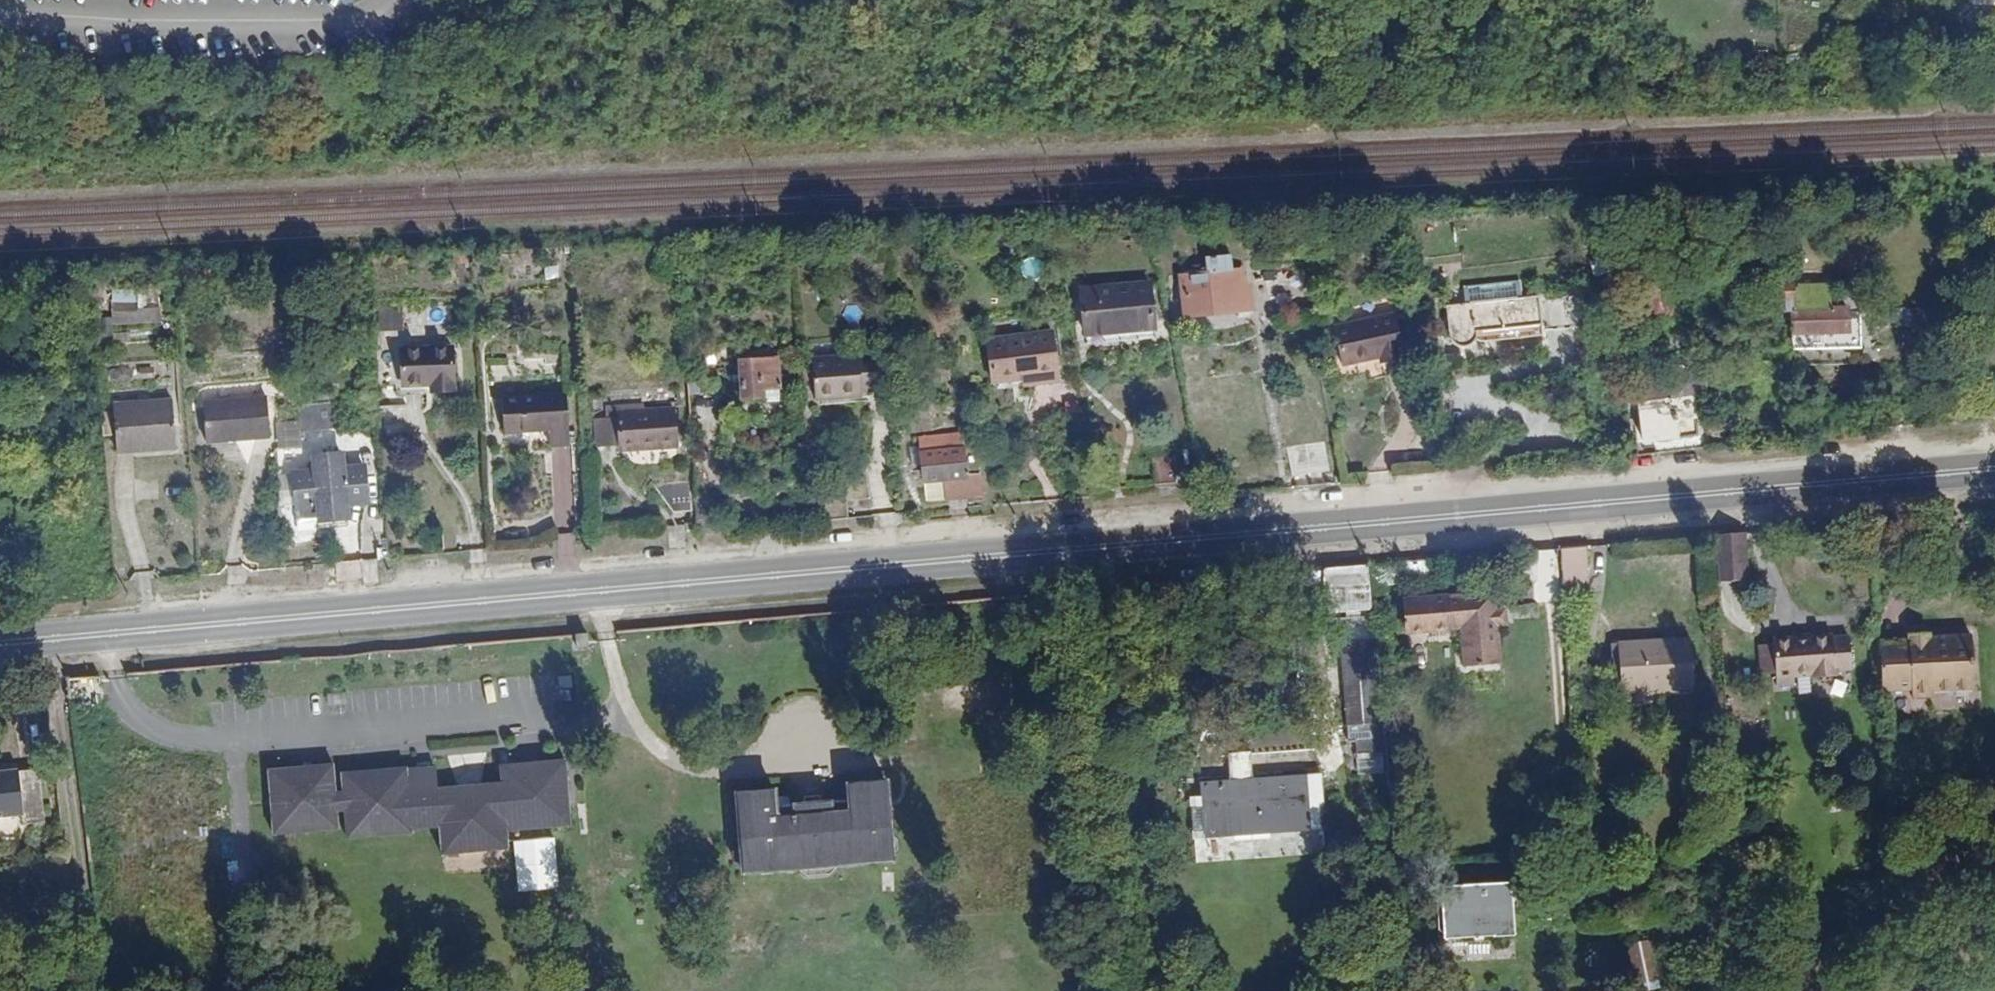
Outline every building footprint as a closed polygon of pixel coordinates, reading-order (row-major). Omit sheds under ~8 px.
[(1593,278),(1626,265),(1622,255),(1589,267),(1593,278)] [(1239,270),(1182,276),(1187,315),(1237,310),(1235,290),(1241,289),(1239,270)] [(1641,287),(1641,322),(1675,320),(1673,273),(1656,274),(1656,286),(1641,287)] [(1791,349),(1834,348),(1835,341),(1858,341),(1857,310),(1823,310),(1823,288),(1789,288),(1789,273),(1772,273),(1774,314),(1789,314),(1791,349)] [(1079,290),(1082,334),(1154,329),(1150,285),(1079,290)] [(1248,289),(1241,289),(1235,290),(1237,310),(1250,308),(1248,289)] [(1584,326),(1581,291),(1545,294),(1548,329),(1584,326)] [(1474,339),(1475,337),(1475,332),(1541,324),(1537,293),(1476,300),(1475,296),(1462,298),(1463,302),(1445,304),(1450,340),(1456,347),(1465,346),(1469,344),(1472,342),(1474,339)] [(137,310),(137,300),(111,300),(111,310),(137,310)] [(1333,325),(1341,364),(1380,355),(1381,362),(1400,357),(1399,351),(1402,350),(1394,312),(1333,325)] [(1155,339),(1154,329),(1082,334),(1083,343),(1155,339)] [(1058,380),(1051,330),(987,339),(992,382),(1031,376),(1032,383),(1058,380)] [(401,347),(403,385),(430,384),(430,392),(454,390),(451,345),(401,347)] [(699,364),(715,363),(714,348),(698,349),(699,364)] [(740,362),(741,398),(762,397),(761,389),(779,389),(777,359),(746,361),(746,355),(741,356),(741,361),(740,362)] [(813,359),(815,400),(862,397),(862,391),(886,390),(884,356),(859,357),(859,356),(813,359)] [(1637,402),(1642,443),(1696,436),(1693,409),(1707,407),(1702,364),(1665,369),(1669,398),(1637,402)] [(570,446),(568,396),(502,398),(503,433),(548,432),(549,446),(570,446)] [(174,447),(170,398),(111,403),(114,451),(174,447)] [(203,408),(205,443),(270,438),(267,398),(236,400),(236,406),(203,408)] [(593,420),(595,445),(618,445),(618,450),(679,446),(677,409),(643,411),(642,403),(604,406),(605,419),(593,420)] [(299,421),(277,421),(278,450),(300,449),(299,421)] [(923,465),(925,501),(980,497),(978,474),(965,474),(962,434),(919,437),(920,446),(908,447),(910,466),(923,465)] [(1287,448),(1292,476),(1328,470),(1324,442),(1287,448)] [(313,471),(294,472),(297,509),(301,508),(317,507),(318,517),(318,521),(347,518),(347,504),(367,501),(363,466),(344,468),(342,453),(312,456),(313,471)] [(1179,456),(1153,458),(1155,484),(1180,482),(1179,456)] [(691,508),(689,481),(652,483),(671,509),(691,508)] [(318,517),(317,507),(301,508),(302,518),(318,517)] [(1713,534),(1716,575),(1743,574),(1740,532),(1713,534)] [(1372,604),(1369,570),(1363,564),(1326,568),(1322,573),(1325,609),(1329,613),(1367,610),(1372,604)] [(1496,667),(1490,594),(1406,600),(1409,632),(1450,629),(1454,671),(1496,667)] [(1344,638),(1370,638),(1370,615),(1344,615),(1344,638)] [(1975,632),(1881,633),(1882,692),(1975,691),(1975,632)] [(1772,639),(1773,645),(1775,671),(1776,685),(1793,683),(1792,674),(1811,672),(1811,678),(1834,676),(1834,668),(1850,666),(1847,636),(1832,638),(1832,634),(1772,639)] [(1693,687),(1689,635),(1617,641),(1621,686),(1656,683),(1657,690),(1693,687)] [(1355,740),(1356,753),(1383,751),(1374,639),(1340,641),(1346,726),(1369,724),(1370,739),(1355,740)] [(1775,671),(1773,645),(1760,646),(1762,672),(1775,671)] [(557,672),(558,685),(572,684),(571,671),(557,672)] [(559,699),(570,698),(569,688),(559,688),(559,699)] [(1384,772),(1383,751),(1356,753),(1358,774),(1384,772)] [(40,755),(20,757),(20,755),(0,757),(0,803),(22,801),(23,811),(46,808),(40,755)] [(267,768),(273,834),(340,828),(339,811),(344,810),(347,837),(413,832),(412,828),(439,826),(441,853),(509,848),(508,829),(571,824),(565,758),(501,764),(503,782),(435,787),(433,765),(407,767),(407,766),(341,771),(342,790),(337,790),(334,762),(267,768)] [(1212,807),(1213,835),(1308,829),(1304,779),(1204,785),(1205,807),(1212,807)] [(774,805),(773,790),(736,793),(740,845),(736,850),(736,860),(742,865),(742,872),(800,868),(808,874),(831,872),(838,864),(891,860),(891,853),(896,848),(895,838),(889,835),(885,782),(848,785),(849,799),(821,801),(820,794),(802,795),(802,802),(774,805)] [(1438,884),(1440,930),(1510,928),(1509,881),(1438,884)] [(1657,981),(1648,940),(1627,944),(1636,986),(1657,981)] [(1637,990),(1659,990),(1657,981),(1636,986),(1637,990)]
